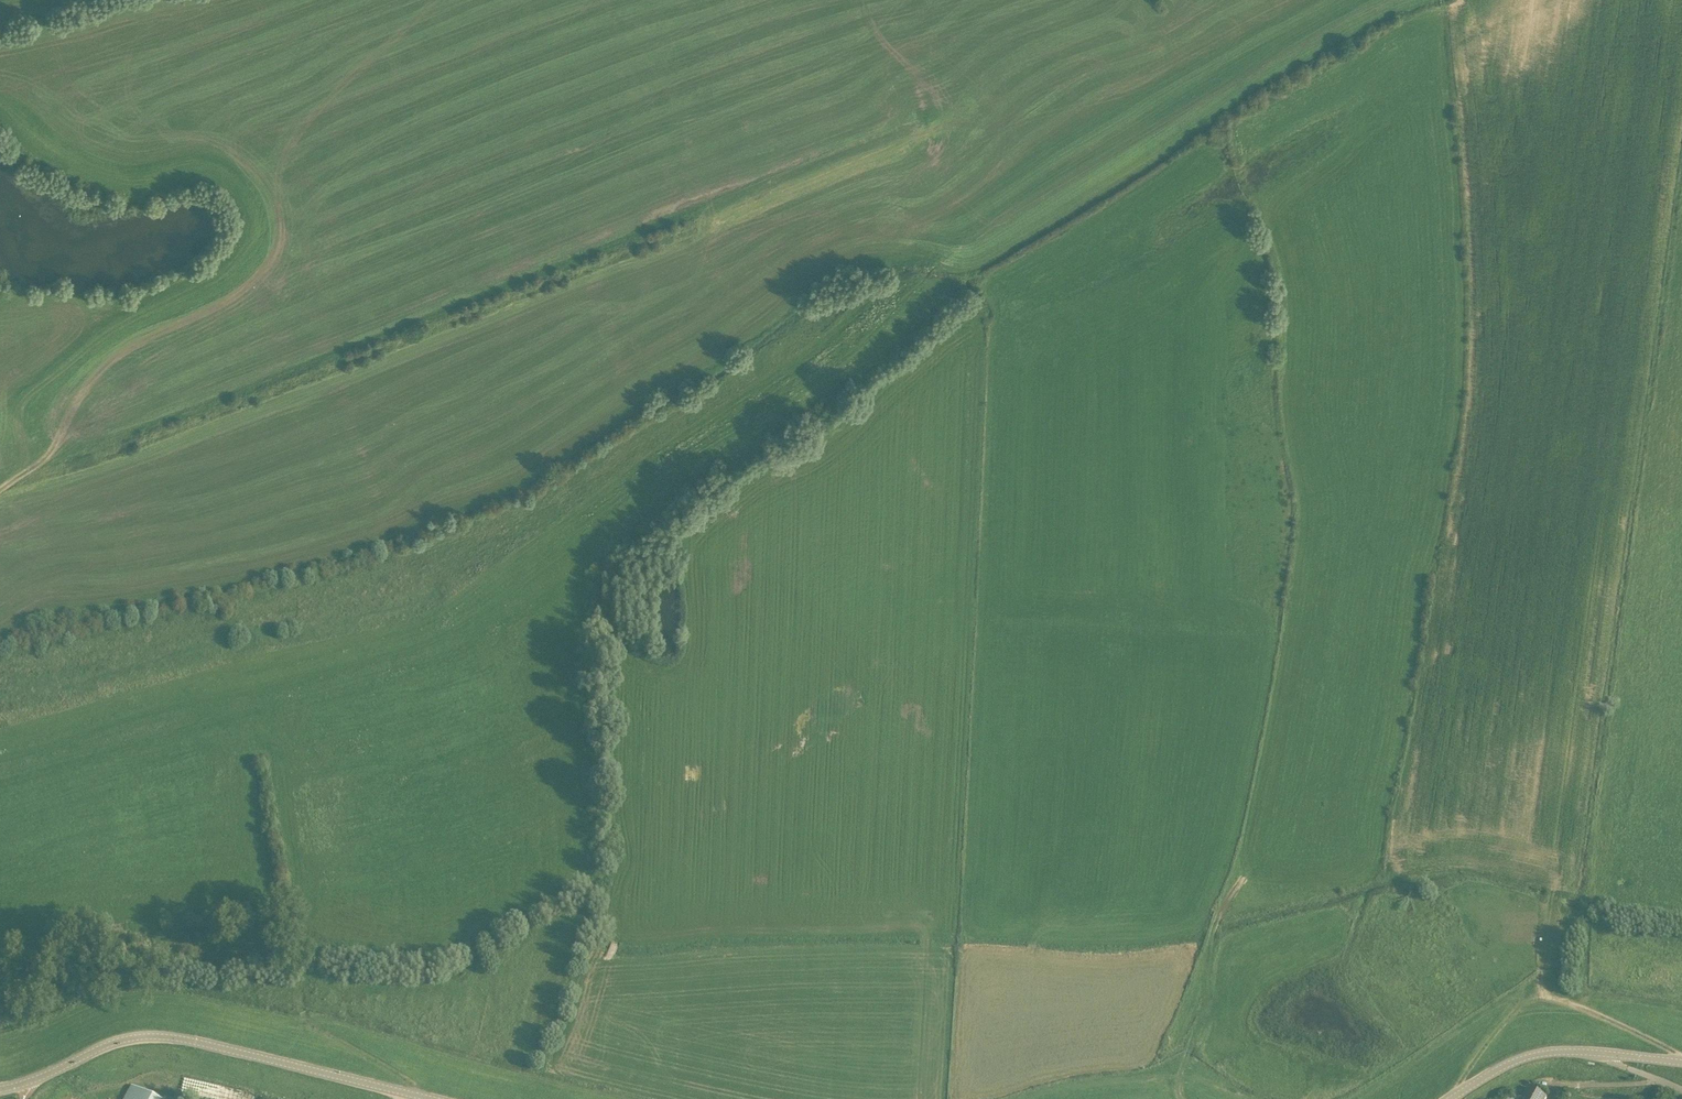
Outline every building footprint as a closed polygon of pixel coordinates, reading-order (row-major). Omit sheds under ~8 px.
[(1546,1098),(1527,1087),(1521,1098),(1546,1098)] [(126,1098),(152,1098),(131,1088),(126,1098)]
